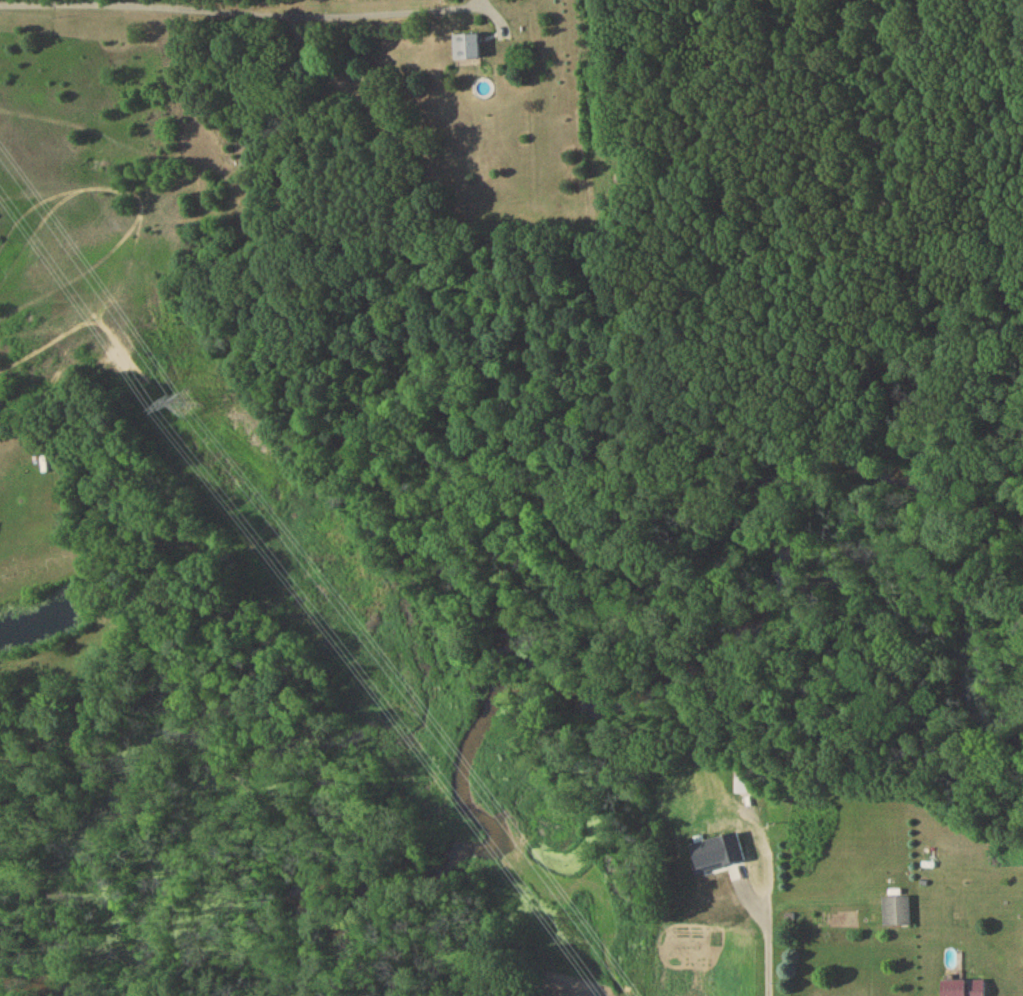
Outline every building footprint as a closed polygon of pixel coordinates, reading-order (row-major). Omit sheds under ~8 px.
[(455,39),(455,63),(481,63),(481,39),(455,39)] [(883,899),(883,929),(910,929),(910,899),(883,899)] [(944,995),(985,995),(985,983),(944,983),(944,995)]
